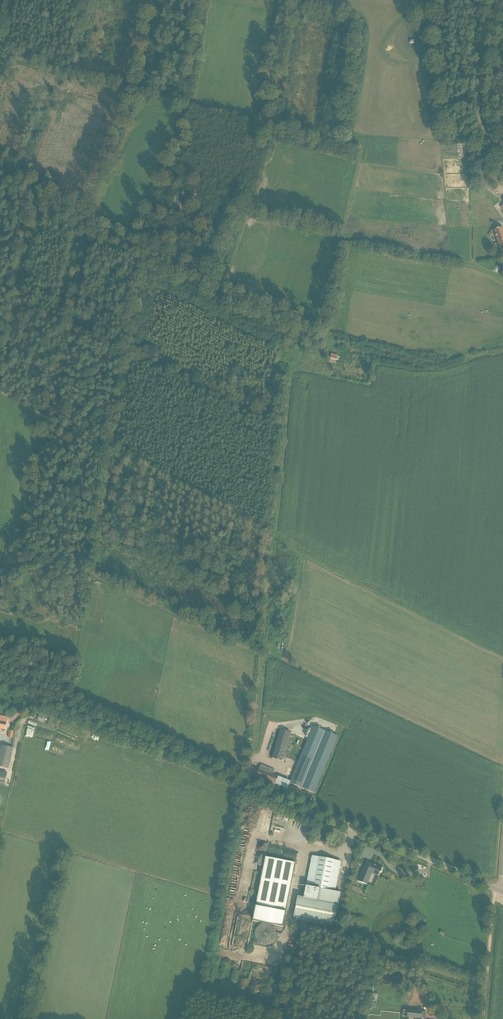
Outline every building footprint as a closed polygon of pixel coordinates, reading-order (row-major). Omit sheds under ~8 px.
[(493,230),(501,252),(502,252),(502,230),(502,227),(493,230)] [(263,733),(271,735),(274,724),(267,723),(266,730),(264,729),(263,733)] [(340,738),(312,726),(289,782),(273,776),(275,771),(260,765),(258,770),(257,775),(256,778),(287,790),(288,787),(316,795),(340,738)] [(291,733),(280,730),(271,759),(282,762),(291,733)] [(0,750),(0,768),(7,769),(12,749),(1,746),(0,750)] [(231,866),(236,868),(239,857),(234,856),(231,866)] [(341,862),(312,856),(304,899),(298,898),(294,919),(334,926),(340,894),(335,893),(341,862)] [(295,863),(265,858),(253,921),(283,927),(295,863)] [(382,868),(366,861),(358,882),(367,885),(371,874),(378,877),(382,868)] [(230,871),(227,889),(233,890),(236,872),(230,871)] [(275,936),(275,935),(275,933),(275,931),(274,929),(272,928),(271,927),(270,926),(268,925),(266,925),(265,925),(263,926),(261,927),(259,928),(258,929),(257,931),(256,933),(256,935),(256,936),(257,938),(258,940),(259,941),(260,942),(262,943),(264,944),(266,944),(268,944),(270,943),(272,942),(273,941),(274,940),(275,938),(275,936)] [(421,1012),(407,1010),(406,1016),(420,1018),(421,1012)]
